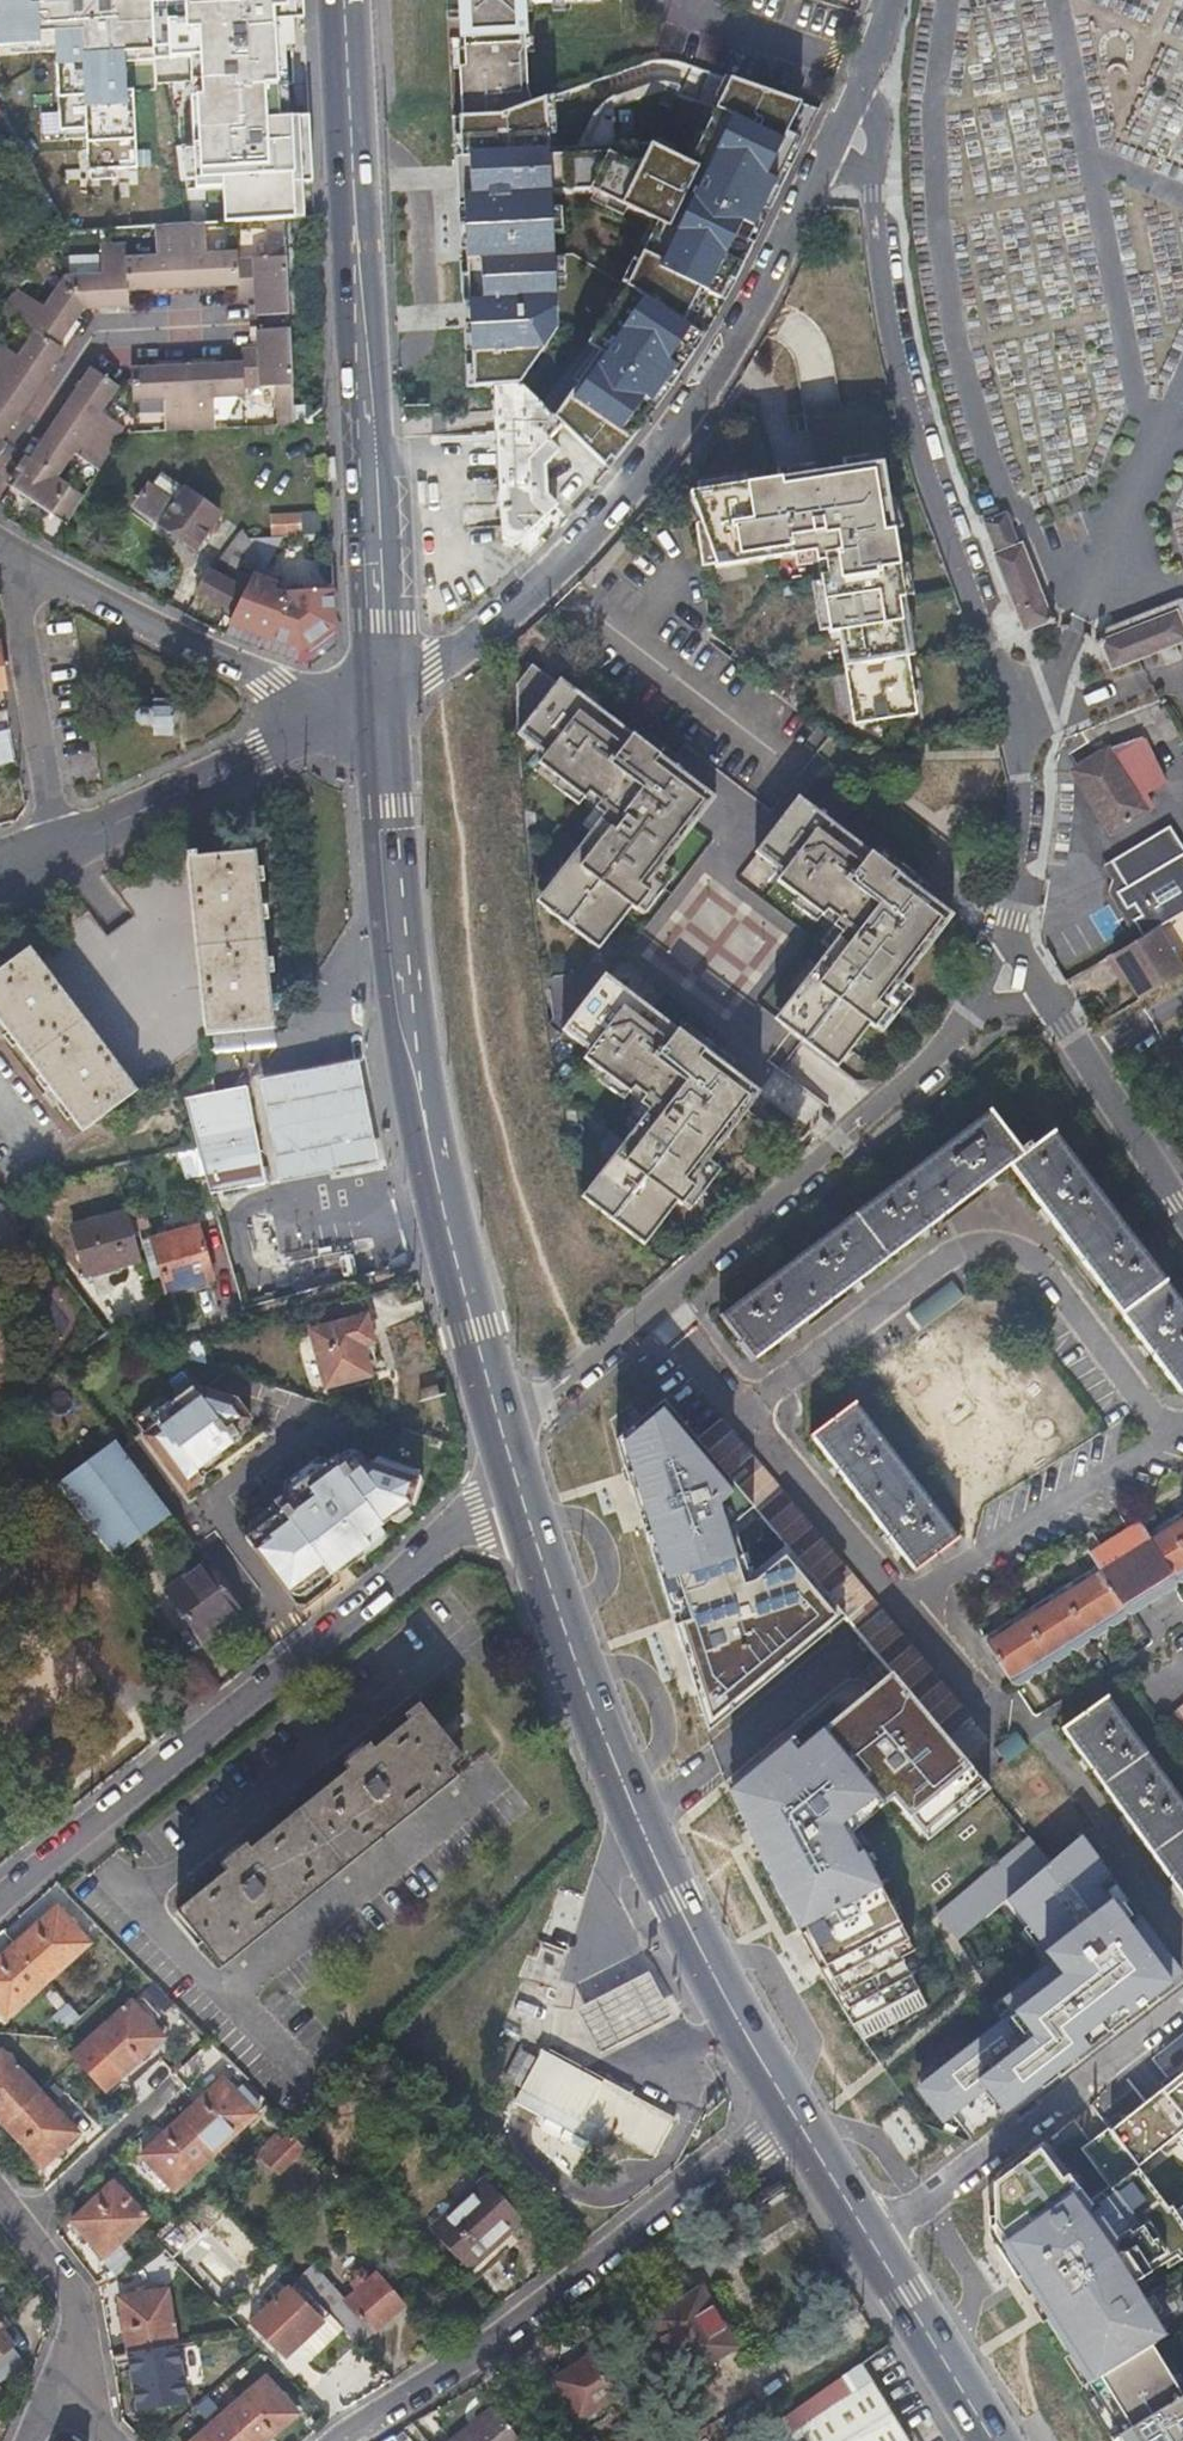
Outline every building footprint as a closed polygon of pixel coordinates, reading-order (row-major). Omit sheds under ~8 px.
[(308,124),(302,0),(0,0),(0,88),(64,83),(66,119),(233,110),(234,125),(277,122),(277,124),(308,124)] [(448,13),(462,13),(463,19),(464,47),(465,67),(459,68),(462,117),(496,115),(532,102),(527,90),(525,53),(525,38),(524,13),(523,0),(447,0),(448,13)] [(524,13),(532,13),(531,3),(531,0),(523,0),(524,13)] [(552,2),(553,11),(564,10),(564,2),(564,0),(552,0),(552,2)] [(533,37),(525,38),(525,53),(534,52),(533,37)] [(152,223),(179,222),(186,222),(185,201),(249,198),(246,159),(32,171),(64,226),(67,229),(107,226),(152,223)] [(237,259),(238,285),(238,300),(254,300),(255,317),(291,315),(285,219),(266,219),(268,258),(237,259)] [(123,254),(124,291),(182,288),(179,222),(152,223),(153,252),(123,254)] [(179,222),(182,288),(238,285),(237,259),(236,250),(206,251),(204,223),(186,224),(186,222),(179,222)] [(62,274),(82,310),(125,307),(124,291),(123,254),(122,244),(107,244),(96,245),(97,271),(61,272),(62,274)] [(56,348),(82,310),(62,274),(43,301),(16,283),(0,300),(0,311),(33,333),(56,348)] [(277,387),(279,425),(297,424),(292,331),(256,332),(256,350),(241,352),(241,363),(243,390),(277,387)] [(32,396),(61,351),(56,348),(33,333),(17,356),(0,346),(0,374),(32,396)] [(187,365),(188,430),(213,428),(211,398),(243,396),(243,390),(241,363),(187,365)] [(162,399),(163,431),(188,430),(187,365),(129,368),(129,381),(130,402),(162,399)] [(61,415),(112,447),(123,432),(125,428),(101,412),(117,386),(92,369),(61,415)] [(2,442),(32,396),(0,374),(0,441),(2,442)] [(518,384),(503,384),(494,385),(501,539),(514,545),(555,507),(544,495),(543,466),(556,452),(546,443),(561,427),(540,406),(518,384)] [(73,455),(99,471),(112,447),(61,415),(31,461),(58,479),(73,455)] [(9,446),(2,442),(0,441),(0,459),(9,446)] [(22,474),(13,487),(67,522),(84,496),(58,479),(31,461),(27,458),(18,471),(22,474)] [(880,463),(689,493),(715,568),(813,553),(815,563),(823,562),(825,576),(817,577),(827,634),(837,633),(850,718),(914,708),(897,600),(903,598),(880,463)] [(173,505),(184,492),(162,475),(152,488),(173,505)] [(134,505),(160,524),(193,548),(218,515),(185,489),(184,492),(173,505),(152,488),(149,485),(134,505)] [(993,507),(977,515),(981,524),(997,517),(993,507)] [(268,513),(269,533),(300,532),(299,512),(268,513)] [(1022,631),(1044,621),(1048,620),(1018,544),(1017,546),(1005,513),(997,517),(981,524),(993,554),(991,556),(1022,631)] [(224,620),(229,622),(233,615),(231,614),(242,590),(245,591),(262,559),(246,537),(240,532),(216,562),(212,561),(195,595),(228,612),(224,620)] [(332,574),(330,554),(299,555),(298,543),(274,545),(275,568),(315,566),(315,574),(332,574)] [(228,624),(301,652),(335,626),(333,592),(285,593),(283,600),(270,595),(273,585),(259,579),(268,562),(262,559),(245,591),(233,615),(229,622),(228,624)] [(1177,620),(1175,614),(1099,642),(1101,647),(1110,669),(1156,652),(1161,665),(1176,659),(1171,646),(1182,641),(1182,618),(1177,620)] [(228,624),(223,634),(298,664),(301,652),(228,624)] [(713,798),(595,707),(591,712),(530,665),(515,685),(515,735),(542,756),(537,764),(583,799),(587,794),(598,802),(593,809),(601,816),(562,866),(568,872),(541,908),(596,951),(629,908),(634,911),(647,894),(643,890),(713,798)] [(171,698),(153,698),(154,707),(149,706),(149,709),(142,709),(137,712),(137,720),(141,724),(150,724),(150,728),(154,728),(154,735),(171,735),(171,698)] [(1111,833),(1144,810),(1137,798),(1162,782),(1146,755),(1141,739),(1105,751),(1098,755),(1099,758),(1079,771),(1087,783),(1081,788),(1111,833)] [(807,990),(779,1025),(835,1068),(868,1025),(872,1029),(887,1012),(881,1007),(951,916),(833,825),(830,830),(792,802),(753,853),(781,874),(776,882),(821,917),(826,911),(837,920),(831,927),(840,933),(801,985),(807,990)] [(1182,912),(1182,850),(1168,826),(1100,869),(1115,893),(1113,895),(1121,912),(1125,909),(1132,920),(1127,924),(1136,941),(1155,929),(1182,912)] [(255,849),(196,855),(195,850),(185,850),(204,1036),(273,1030),(255,849)] [(1136,941),(1105,959),(1115,976),(1121,972),(1129,984),(1139,1000),(1182,974),(1155,929),(1136,941)] [(31,945),(0,967),(0,1025),(78,1130),(134,1090),(31,945)] [(1123,987),(1129,984),(1121,972),(1115,976),(1123,987)] [(688,1185),(759,1094),(639,1003),(637,1007),(599,979),(560,1031),(588,1052),(582,1059),(628,1095),(633,1088),(644,1097),(638,1104),(646,1111),(607,1162),(614,1167),(586,1203),(642,1246),(675,1203),(679,1206),(694,1189),(688,1185)] [(280,1187),(378,1167),(357,1061),(260,1081),(280,1187)] [(183,1101),(195,1147),(208,1197),(265,1182),(245,1086),(183,1101)] [(1182,1394),(1182,1312),(1051,1133),(1022,1155),(990,1112),(719,1319),(752,1361),(1009,1166),(1180,1396),(1182,1394)] [(71,1227),(84,1275),(139,1260),(125,1212),(71,1227)] [(195,1227),(150,1239),(164,1291),(210,1278),(195,1227)] [(919,1328),(961,1299),(950,1284),(909,1314),(919,1328)] [(21,1301),(31,1314),(45,1305),(34,1291),(21,1301)] [(45,1305),(31,1314),(35,1320),(49,1310),(45,1305)] [(370,1343),(363,1318),(309,1331),(322,1386),(366,1376),(358,1345),(370,1343)] [(74,1387),(62,1372),(33,1394),(44,1410),(74,1387)] [(196,1393),(190,1384),(149,1415),(144,1408),(129,1419),(183,1492),(200,1480),(193,1470),(237,1437),(231,1430),(246,1419),(231,1397),(203,1388),(196,1393)] [(704,1727),(842,1617),(788,1553),(754,1581),(741,1585),(729,1546),(735,1539),(734,1522),(751,1507),(694,1439),(661,1401),(620,1435),(624,1441),(617,1448),(704,1727)] [(913,1571),(954,1539),(852,1405),(810,1437),(913,1571)] [(54,1425),(46,1413),(28,1426),(44,1450),(56,1441),(48,1430),(54,1425)] [(719,1418),(694,1439),(751,1507),(783,1547),(788,1553),(842,1617),(849,1624),(878,1606),(719,1418)] [(117,1446),(60,1489),(113,1560),(169,1516),(117,1446)] [(341,1463),(335,1454),(272,1502),(279,1511),(243,1537),(286,1595),(322,1568),(326,1575),(367,1544),(362,1538),(407,1505),(417,1472),(374,1458),(366,1464),(357,1451),(341,1463)] [(1176,1585),(1182,1581),(1182,1510),(1145,1534),(1176,1585)] [(1124,1613),(1126,1615),(1130,1616),(1172,1589),(1176,1585),(1145,1534),(1138,1523),(1087,1555),(1094,1565),(1124,1613)] [(754,1581),(788,1553),(783,1547),(746,1576),(735,1539),(729,1546),(741,1585),(754,1581)] [(206,1640),(242,1613),(205,1563),(169,1591),(206,1640)] [(1122,1615),(1124,1613),(1094,1565),(982,1638),(1010,1682),(1018,1685),(1028,1678),(1029,1672),(1037,1674),(1046,1668),(1047,1661),(1053,1663),(1063,1657),(1066,1649),(1072,1651),(1084,1644),(1084,1637),(1092,1638),(1102,1632),(1103,1626),(1108,1629),(1120,1621),(1122,1615)] [(889,1673),(945,1739),(946,1738),(960,1727),(972,1717),(883,1611),(878,1606),(849,1624),(862,1641),(889,1673)] [(171,1678),(188,1701),(208,1686),(191,1662),(171,1678)] [(980,1781),(945,1739),(889,1673),(874,1685),(863,1694),(867,1698),(844,1717),(841,1713),(835,1718),(839,1723),(823,1736),(820,1731),(794,1752),(786,1742),(734,1788),(745,1810),(743,1812),(739,1814),(751,1840),(756,1838),(767,1861),(762,1863),(804,1944),(808,1942),(810,1940),(820,1960),(814,1964),(851,2025),(916,1991),(899,1958),(912,1951),(868,1870),(863,1872),(845,1837),(839,1840),(837,1833),(837,1825),(874,1795),(883,1805),(891,1798),(919,1832),(980,1781)] [(863,1694),(874,1685),(870,1680),(859,1690),(863,1694)] [(863,1694),(841,1713),(844,1717),(867,1698),(863,1694)] [(1104,1699),(1060,1729),(1182,1899),(1182,1809),(1104,1699)] [(344,1770),(244,1849),(242,1845),(216,1866),(221,1873),(174,1911),(218,1967),(455,1776),(445,1763),(456,1754),(415,1703),(398,1717),(402,1722),(367,1750),(364,1746),(339,1765),(344,1770)] [(1161,1722),(1182,1748),(1182,1703),(1161,1722)] [(835,1718),(820,1731),(823,1736),(839,1723),(835,1718)] [(960,1727),(946,1738),(966,1761),(979,1750),(960,1727)] [(993,1750),(1005,1765),(1026,1749),(1014,1733),(993,1750)] [(980,1781),(919,1832),(926,1841),(987,1790),(980,1781)] [(745,1810),(734,1788),(729,1791),(739,1814),(743,1812),(745,1810)] [(837,1833),(839,1840),(845,1837),(863,1872),(868,1870),(872,1867),(865,1853),(860,1852),(849,1833),(883,1805),(874,1795),(837,1825),(837,1833)] [(1182,1986),(1182,1953),(1087,1830),(1050,1859),(1033,1837),(936,1912),(957,1940),(1009,1900),(1055,1960),(1001,2002),(1012,2015),(923,2084),(973,2149),(1182,1986)] [(751,1840),(762,1863),(767,1861),(756,1838),(751,1840)] [(55,1908),(15,1944),(47,1981),(88,1944),(55,1908)] [(804,1944),(814,1964),(820,1960),(810,1940),(808,1942),(804,1944)] [(15,1944),(0,1957),(0,2013),(5,2019),(47,1981),(15,1944)] [(916,1991),(851,2025),(861,2041),(925,2008),(916,1991)] [(52,2015),(63,2029),(80,2016),(68,2002),(52,2015)] [(130,2002),(71,2055),(74,2059),(102,2091),(163,2039),(130,2002)] [(1160,2060),(1182,2092),(1182,2044),(1160,2060)] [(197,2099),(225,2076),(204,2049),(175,2072),(197,2099)] [(654,2155),(671,2122),(541,2050),(535,2060),(516,2050),(502,2078),(579,2121),(582,2116),(654,2155)] [(3,2124),(38,2092),(1,2051),(0,2052),(0,2122),(3,2124)] [(1170,2162),(1159,2169),(1171,2188),(1182,2180),(1182,2117),(1150,2065),(1120,2084),(1170,2162)] [(221,2080),(181,2118),(214,2152),(254,2115),(221,2080)] [(38,2092),(3,2124),(41,2166),(76,2134),(38,2092)] [(903,2103),(877,2121),(908,2165),(934,2147),(903,2103)] [(214,2152),(181,2118),(142,2155),(173,2190),(214,2152)] [(1079,2175),(1083,2181),(1097,2170),(1110,2188),(1138,2168),(1109,2129),(1082,2149),(1094,2164),(1079,2175)] [(257,2154),(276,2174),(303,2149),(291,2135),(282,2143),(277,2137),(257,2154)] [(1063,2177),(1063,2171),(1044,2145),(988,2183),(993,2241),(1008,2266),(1013,2263),(1019,2274),(1024,2271),(1050,2313),(1046,2315),(1070,2353),(1074,2351),(1099,2392),(1087,2400),(1097,2415),(1108,2408),(1122,2431),(1111,2438),(1113,2440),(1182,2440),(1182,2396),(1181,2397),(1165,2372),(1173,2367),(1163,2351),(1155,2356),(1148,2344),(1164,2334),(1141,2296),(1136,2299),(1123,2277),(1137,2268),(1142,2276),(1176,2254),(1179,2259),(1182,2257),(1182,2226),(1170,2205),(1166,2208),(1138,2168),(1110,2188),(1097,2170),(1083,2181),(1096,2200),(1095,2200),(1098,2204),(1088,2211),(1088,2204),(1087,2202),(1079,2201),(1081,2194),(1080,2192),(1072,2191),(1073,2184),(1070,2179),(1064,2180),(1063,2177)] [(519,2219),(485,2180),(430,2230),(464,2268),(519,2219)] [(145,2219),(113,2183),(71,2222),(104,2257),(145,2219)] [(390,2246),(395,2242),(389,2234),(383,2238),(390,2246)] [(402,2307),(375,2275),(343,2301),(338,2319),(360,2344),(402,2307)] [(319,2321),(287,2287),(250,2321),(284,2356),(319,2321)] [(736,2346),(701,2288),(651,2321),(685,2377),(736,2346)] [(118,2298),(127,2353),(175,2345),(166,2290),(118,2298)] [(14,2347),(2,2332),(5,2330),(0,2324),(0,2357),(14,2347)] [(175,2345),(127,2353),(136,2409),(184,2400),(175,2345)] [(580,2421),(632,2388),(607,2347),(553,2381),(580,2421)] [(245,2440),(263,2440),(294,2413),(262,2377),(221,2413),(245,2440)] [(902,2426),(875,2383),(785,2440),(786,2440),(881,2440),(902,2426)] [(449,2440),(521,2440),(495,2406),(449,2440)] [(1108,2408),(1097,2415),(1111,2438),(1122,2431),(1108,2408)] [(221,2413),(190,2440),(245,2440),(221,2413)] [(902,2426),(881,2440),(911,2440),(902,2426)]
